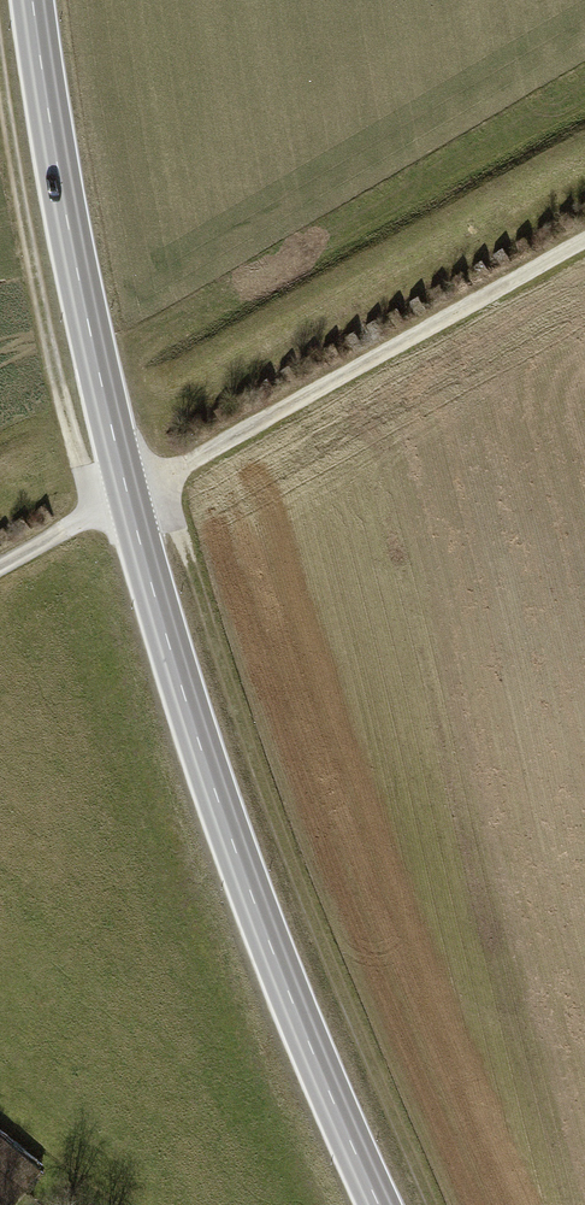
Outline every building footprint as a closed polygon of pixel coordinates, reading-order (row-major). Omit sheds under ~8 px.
[(9,1204),(14,1204),(42,1165),(0,1135),(0,1198),(9,1204)]
